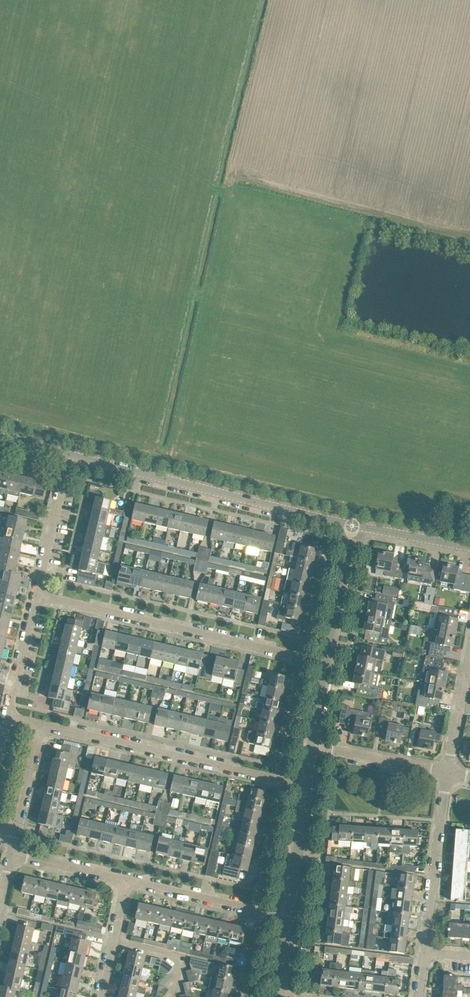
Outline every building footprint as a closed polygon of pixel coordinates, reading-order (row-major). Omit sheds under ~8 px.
[(11,474),(0,472),(0,488),(1,488),(0,492),(0,493),(7,494),(11,474)] [(19,497),(20,493),(24,477),(11,474),(7,494),(19,497)] [(43,497),(46,485),(36,482),(37,480),(24,477),(20,493),(33,496),(33,494),(43,497)] [(129,518),(132,503),(126,501),(123,511),(110,508),(112,501),(96,497),(93,510),(109,513),(125,517),(129,518)] [(144,523),(148,507),(135,504),(132,520),(144,523)] [(156,525),(160,509),(148,507),(144,523),(156,525)] [(27,518),(28,512),(17,509),(15,515),(27,518)] [(168,528),(172,512),(160,509),(156,525),(168,528)] [(106,525),(109,513),(93,510),(90,521),(106,525)] [(180,531),(184,515),(172,512),(168,528),(180,531)] [(192,534),(196,518),(184,515),(180,531),(192,534)] [(25,532),(27,521),(9,516),(6,527),(25,532)] [(205,537),(209,521),(196,518),(192,534),(205,537)] [(103,537),(106,525),(90,521),(87,534),(103,537)] [(223,541),(227,525),(214,522),(212,532),(211,538),(223,541)] [(235,544),(239,528),(227,525),(223,541),(235,544)] [(22,542),(25,532),(6,527),(4,538),(22,542)] [(247,547),(251,531),(239,528),(235,544),(247,547)] [(259,549),(263,533),(251,531),(247,547),(259,549)] [(272,552),(276,536),(263,533),(259,549),(272,552)] [(100,549),(103,537),(87,534),(85,546),(100,549)] [(282,555),(286,539),(278,537),(275,553),(279,554),(282,555)] [(20,553),(22,542),(4,538),(1,548),(20,553)] [(314,562),(316,550),(301,546),(301,545),(293,543),(292,550),(288,549),(286,555),(291,556),(298,558),(298,559),(314,562)] [(98,562),(100,549),(85,546),(82,558),(98,562)] [(202,560),(205,548),(199,547),(198,553),(188,551),(187,555),(197,557),(196,559),(202,560)] [(20,553),(1,548),(0,553),(0,559),(17,563),(20,553)] [(218,563),(219,558),(210,556),(211,550),(205,548),(202,560),(209,562),(209,560),(218,563)] [(402,579),(405,562),(392,560),(393,555),(379,552),(376,569),(384,570),(384,572),(386,576),(402,579)] [(311,574),(314,562),(298,559),(298,558),(291,556),(289,562),(297,564),(295,570),(311,574)] [(106,563),(98,562),(82,558),(79,570),(85,572),(83,578),(97,581),(98,575),(103,576),(106,563)] [(200,572),(202,560),(196,559),(196,560),(187,558),(186,563),(195,565),(193,571),(200,572)] [(17,563),(0,559),(0,570),(3,571),(15,573),(17,563)] [(408,575),(407,580),(431,585),(432,582),(434,582),(436,568),(434,568),(424,566),(425,561),(412,559),(410,568),(408,575)] [(216,570),(217,565),(208,563),(209,562),(202,560),(200,572),(206,574),(207,568),(216,570)] [(441,582),(454,584),(453,589),(454,589),(463,591),(469,592),(469,575),(467,574),(457,573),(458,568),(457,568),(457,570),(449,568),(450,566),(448,566),(447,568),(444,567),(445,565),(444,565),(442,575),(441,582)] [(121,566),(116,584),(124,586),(125,583),(130,584),(133,569),(121,566)] [(142,587),(146,571),(133,569),(130,584),(142,587)] [(308,586),(311,574),(295,570),(293,582),(308,586)] [(18,586),(21,575),(15,573),(3,571),(1,582),(18,586)] [(154,590),(158,574),(146,571),(142,587),(154,590)] [(166,593),(170,577),(158,574),(154,590),(166,593)] [(178,596),(182,580),(170,577),(166,593),(178,596)] [(209,603),(212,587),(214,580),(209,579),(207,586),(200,584),(196,600),(209,603)] [(191,599),(193,589),(194,583),(191,582),(182,580),(178,596),(191,599)] [(305,597),(308,586),(293,582),(286,581),(284,592),(290,594),(305,597)] [(18,586),(1,582),(0,584),(0,593),(16,596),(18,586)] [(221,606),(225,590),(212,587),(209,603),(221,606)] [(391,587),(389,596),(397,597),(398,589),(391,587)] [(233,609),(237,593),(225,590),(221,606),(233,609)] [(16,596),(0,593),(0,603),(14,607),(16,596)] [(245,611),(249,595),(237,593),(233,609),(245,611)] [(303,609),(305,597),(290,594),(287,606),(303,609)] [(390,607),(392,597),(376,594),(374,604),(369,603),(371,604),(370,611),(368,611),(367,613),(369,613),(369,616),(367,616),(383,619),(386,606),(390,607)] [(257,614),(261,598),(249,595),(245,611),(257,614)] [(271,602),(268,601),(264,600),(260,615),(267,617),(271,602)] [(14,607),(0,603),(0,614),(11,617),(14,607)] [(300,621),(303,609),(287,606),(287,609),(280,608),(277,619),(284,620),(285,617),(300,621)] [(458,620),(453,619),(455,609),(445,607),(438,606),(436,616),(441,617),(438,630),(455,633),(453,633),(455,620),(458,621),(458,620)] [(11,617),(0,614),(0,626),(9,628),(11,617)] [(391,621),(383,619),(367,616),(369,617),(366,629),(364,629),(364,630),(369,631),(367,641),(387,645),(391,621)] [(79,641),(82,628),(83,622),(82,622),(82,620),(75,618),(74,620),(69,619),(68,625),(66,624),(63,637),(79,641)] [(9,628),(0,626),(0,636),(6,638),(9,628)] [(99,646),(102,632),(94,630),(91,644),(95,645),(99,646)] [(450,646),(452,638),(454,639),(454,637),(452,636),(453,633),(455,634),(455,633),(438,630),(436,644),(431,643),(429,653),(428,656),(443,659),(444,656),(445,656),(447,646),(452,647),(452,646),(450,646)] [(114,650),(118,634),(106,631),(102,647),(114,650)] [(126,653),(130,637),(118,634),(114,650),(126,653)] [(77,646),(79,641),(63,637),(63,638),(61,638),(59,644),(61,644),(60,649),(76,653),(83,654),(84,648),(77,646)] [(138,656),(142,640),(130,637),(126,653),(138,656)] [(150,659),(154,643),(142,640),(138,656),(150,659)] [(162,662),(166,645),(154,643),(150,659),(162,662)] [(175,665),(178,648),(166,645),(162,662),(175,665)] [(383,661),(380,661),(382,650),(363,646),(361,656),(359,656),(359,657),(361,657),(359,665),(357,664),(357,666),(359,667),(358,670),(356,669),(356,670),(373,673),(381,674),(383,661)] [(187,668),(190,651),(178,648),(175,665),(187,668)] [(73,665),(76,653),(60,649),(57,661),(73,665)] [(405,652),(394,650),(392,656),(404,658),(405,652)] [(204,679),(208,664),(201,663),(203,654),(190,651),(187,668),(199,670),(198,677),(204,679)] [(442,672),(444,662),(442,662),(443,659),(428,656),(427,660),(425,670),(423,669),(421,682),(428,684),(444,687),(442,686),(445,673),(447,674),(447,673),(442,672)] [(223,679),(228,660),(216,657),(214,666),(208,664),(204,679),(211,680),(212,677),(223,679)] [(240,687),(244,673),(237,671),(239,663),(228,660),(223,679),(234,682),(233,685),(240,687)] [(70,677),(73,665),(57,661),(54,673),(70,677)] [(251,682),(255,667),(249,665),(245,681),(250,682),(251,682)] [(381,699),(383,688),(371,686),(373,673),(356,670),(353,683),(358,684),(356,694),(366,696),(381,699)] [(67,689),(70,677),(54,673),(51,685),(67,689)] [(284,690),(287,678),(271,674),(269,681),(262,679),(261,685),(268,686),(284,690)] [(157,699),(160,687),(145,684),(144,688),(153,690),(151,698),(157,699)] [(440,699),(441,692),(443,692),(444,690),(442,690),(442,687),(444,687),(428,684),(425,696),(420,696),(418,706),(425,707),(435,709),(437,699),(442,700),(440,699)] [(70,702),(71,697),(66,696),(67,689),(51,685),(49,698),(54,699),(52,707),(68,711),(70,702)] [(281,702),(284,690),(268,686),(265,698),(281,702)] [(163,700),(165,693),(174,695),(175,691),(160,687),(157,699),(163,700)] [(100,712),(103,696),(91,693),(87,709),(100,712)] [(112,715),(115,699),(103,696),(100,712),(112,715)] [(278,714),(281,702),(265,698),(264,705),(256,703),(255,708),(262,710),(278,714)] [(124,718),(128,702),(115,699),(112,715),(124,718)] [(136,721),(140,705),(128,702),(124,718),(136,721)] [(149,723),(151,714),(152,708),(140,705),(136,721),(149,723)] [(367,737),(372,713),(349,709),(350,706),(342,705),(339,723),(345,725),(345,728),(354,729),(354,734),(354,732),(362,734),(362,736),(364,736),(364,734),(367,735),(367,737)] [(166,728),(170,712),(158,709),(154,725),(166,728)] [(280,717),(277,717),(278,714),(262,710),(260,722),(275,725),(276,725),(279,725),(280,717)] [(179,731),(182,715),(170,712),(166,728),(179,731)] [(191,733),(194,718),(182,715),(179,731),(191,733)] [(215,739),(218,724),(219,718),(208,716),(206,721),(203,736),(215,739)] [(203,736),(206,721),(194,718),(191,733),(203,736)] [(402,733),(403,727),(390,725),(390,719),(380,718),(379,724),(377,734),(387,736),(386,741),(387,739),(394,740),(394,742),(396,743),(396,741),(399,741),(399,743),(400,743),(402,733)] [(273,737),(275,725),(260,722),(257,734),(273,737)] [(227,742),(230,732),(231,727),(218,724),(215,739),(227,742)] [(412,724),(409,740),(419,742),(418,747),(419,747),(419,745),(427,747),(426,749),(428,749),(429,747),(432,748),(431,750),(432,750),(434,740),(444,742),(445,735),(435,733),(434,733),(434,731),(433,730),(430,729),(428,730),(428,732),(425,731),(426,728),(423,726),(413,724),(412,724)] [(240,729),(238,729),(234,728),(231,741),(237,743),(240,729)] [(273,737),(257,734),(249,732),(247,740),(249,743),(270,748),(273,737)] [(74,768),(79,748),(63,744),(61,752),(56,750),(53,763),(68,767),(74,768)] [(104,776),(108,760),(95,757),(90,779),(95,781),(97,774),(104,776)] [(116,779),(120,763),(108,760),(104,776),(116,779)] [(65,779),(68,767),(53,763),(50,775),(65,779)] [(128,782),(132,766),(120,763),(116,779),(128,782)] [(140,784),(144,769),(132,766),(128,782),(140,784)] [(152,787),(156,771),(144,769),(140,784),(152,787)] [(165,790),(168,774),(156,771),(152,787),(165,790)] [(62,791),(65,779),(50,775),(47,787),(62,791)] [(183,794),(186,779),(174,776),(170,791),(183,794)] [(195,797),(199,781),(186,779),(183,794),(195,797)] [(207,800),(211,784),(199,781),(195,797),(207,800)] [(220,803),(223,787),(211,784),(207,800),(220,803)] [(59,803),(62,791),(47,787),(44,799),(59,803)] [(265,809),(267,801),(262,800),(264,791),(252,788),(250,797),(249,797),(247,803),(231,799),(232,793),(225,792),(223,803),(227,804),(237,806),(262,812),(262,808),(265,809)] [(57,814),(59,803),(44,799),(41,811),(57,814)] [(162,814),(165,802),(159,800),(157,806),(148,804),(147,809),(156,811),(156,812),(162,814)] [(177,816),(178,811),(170,809),(171,803),(165,802),(162,814),(168,815),(169,814),(177,816)] [(259,824),(262,812),(237,806),(235,812),(245,814),(243,820),(259,824)] [(61,829),(64,816),(57,814),(41,811),(38,824),(61,829)] [(159,826),(162,814),(156,812),(156,814),(146,812),(145,816),(154,818),(153,825),(159,826)] [(176,823),(177,819),(168,817),(168,815),(162,814),(159,826),(165,828),(167,821),(176,823)] [(89,838),(93,822),(80,819),(77,835),(89,838)] [(256,836),(259,824),(243,820),(240,832),(256,836)] [(101,841),(105,825),(93,822),(89,838),(101,841)] [(113,844),(117,828),(105,825),(101,841),(113,844)] [(378,844),(378,828),(373,828),(372,826),(367,825),(366,828),(365,828),(364,843),(364,849),(377,850),(378,844)] [(352,842),(353,827),(339,826),(339,828),(333,827),(332,831),(332,836),(332,840),(338,840),(338,841),(352,842)] [(364,843),(365,828),(353,827),(352,842),(364,843)] [(126,846),(129,831),(117,828),(113,844),(126,846)] [(390,845),(391,829),(378,828),(378,844),(390,845)] [(403,854),(404,830),(391,829),(390,845),(390,853),(403,854)] [(469,833),(469,831),(464,830),(464,829),(462,829),(462,830),(456,830),(455,844),(469,845),(469,841),(469,833)] [(416,847),(418,831),(404,830),(403,854),(409,854),(410,846),(416,847)] [(138,849),(141,833),(129,831),(126,846),(138,849)] [(255,840),(256,836),(240,832),(238,844),(253,848),(256,848),(258,841),(255,840)] [(150,852),(152,842),(154,836),(141,833),(138,849),(150,852)] [(168,856),(172,841),(159,838),(156,853),(168,856)] [(180,859),(184,843),(185,839),(180,838),(179,842),(172,841),(168,856),(180,859)] [(192,862),(196,846),(184,843),(180,859),(192,862)] [(250,859),(253,848),(238,844),(235,855),(250,859)] [(468,859),(469,845),(455,844),(454,858),(468,859)] [(205,865),(207,855),(209,849),(196,846),(192,862),(205,865)] [(216,868),(218,858),(220,852),(216,851),(212,850),(208,866),(216,868)] [(327,853),(326,861),(337,863),(349,864),(350,857),(327,853)] [(248,871),(250,859),(235,855),(232,868),(248,871)] [(363,866),(363,861),(363,860),(351,858),(350,865),(363,866)] [(467,873),(468,859),(454,858),(453,872),(467,873)] [(376,868),(376,861),(363,860),(363,861),(363,866),(376,868)] [(389,870),(389,863),(376,861),(376,868),(389,870)] [(401,871),(402,865),(389,863),(389,870),(401,871)] [(415,873),(415,866),(402,865),(401,871),(415,873)] [(354,881),(356,868),(335,866),(333,879),(354,881)] [(386,872),(381,871),(376,871),(375,884),(383,885),(384,885),(386,872)] [(466,887),(467,873),(453,872),(452,886),(466,887)] [(417,883),(417,876),(399,874),(398,887),(413,889),(413,884),(415,884),(417,883)] [(34,895),(37,879),(26,877),(22,892),(34,895)] [(45,898),(49,882),(37,879),(34,895),(45,898)] [(355,888),(356,882),(354,882),(354,881),(333,879),(333,884),(331,885),(330,890),(332,891),(332,892),(347,894),(348,887),(355,888)] [(57,900),(60,885),(49,882),(45,898),(57,900)] [(381,898),(383,885),(375,884),(373,897),(377,897),(381,898)] [(69,903),(72,887),(60,885),(57,900),(56,905),(68,907),(69,903)] [(465,901),(466,887),(452,886),(451,900),(456,901),(456,902),(458,902),(458,901),(465,901)] [(81,906),(84,890),(72,887),(69,903),(81,906)] [(411,902),(413,889),(398,887),(396,900),(411,902)] [(93,909),(96,893),(84,890),(81,906),(79,912),(84,913),(86,907),(93,909)] [(345,907),(347,894),(332,892),(330,905),(345,907)] [(409,915),(411,902),(396,900),(391,899),(389,912),(409,915)] [(148,922),(151,906),(139,903),(136,919),(148,922)] [(353,908),(345,907),(330,905),(328,917),(344,919),(350,920),(351,913),(353,914),(353,908)] [(159,924),(163,909),(151,906),(148,922),(159,924)] [(29,917),(30,911),(18,908),(17,914),(29,917)] [(171,927),(175,911),(163,909),(159,924),(171,927)] [(186,914),(187,914),(187,911),(180,910),(179,912),(175,911),(171,927),(183,930),(186,914)] [(41,915),(30,913),(30,911),(29,917),(40,920),(41,915)] [(194,933),(198,917),(194,916),(195,913),(187,911),(187,914),(186,914),(183,930),(194,933)] [(408,928),(409,915),(389,912),(388,925),(393,926),(408,928)] [(206,935),(210,920),(198,917),(194,933),(206,935)] [(343,927),(344,919),(328,917),(327,930),(351,933),(351,928),(343,927)] [(83,929),(85,922),(78,920),(77,923),(76,928),(83,929)] [(218,938),(221,922),(210,920),(206,935),(205,942),(216,944),(218,938)] [(132,935),(135,924),(129,922),(127,934),(132,935)] [(229,941),(233,925),(221,922),(218,938),(229,941)] [(54,926),(43,923),(41,929),(52,932),(54,926)] [(462,939),(463,924),(449,923),(449,929),(448,929),(447,931),(448,931),(448,938),(462,939)] [(248,945),(251,933),(245,931),(245,928),(233,925),(229,941),(228,947),(239,949),(241,943),(248,945)] [(31,942),(34,929),(18,926),(15,939),(31,942)] [(85,941),(87,934),(57,926),(55,933),(65,935),(64,937),(72,939),(69,951),(86,955),(89,942),(85,941)] [(406,941),(408,928),(393,926),(392,933),(384,932),(383,938),(391,939),(406,941)] [(349,947),(351,933),(327,930),(325,944),(349,947)] [(375,950),(376,937),(373,936),(368,936),(366,949),(375,950)] [(28,954),(30,944),(31,942),(15,939),(12,951),(28,954)] [(171,945),(167,945),(166,949),(178,952),(179,948),(181,941),(172,939),(171,945)] [(404,954),(406,944),(406,941),(391,939),(389,952),(404,954)] [(46,958),(48,946),(44,945),(42,953),(38,952),(37,957),(41,957),(46,958)] [(338,953),(338,948),(325,947),(324,953),(338,955),(338,953)] [(25,966),(28,954),(12,951),(9,963),(25,966)] [(83,967),(86,955),(69,951),(66,963),(83,967)] [(142,968),(145,956),(129,952),(126,964),(142,968)] [(389,962),(390,955),(377,953),(376,958),(376,960),(389,962)] [(403,963),(404,957),(390,955),(389,962),(403,963)] [(237,965),(238,960),(226,957),(225,958),(224,963),(237,965)] [(190,964),(192,969),(192,970),(200,972),(199,974),(202,974),(205,961),(191,958),(190,964)] [(168,973),(173,968),(164,960),(160,964),(159,971),(168,973)] [(22,979),(25,966),(9,963),(6,975),(22,979)] [(80,979),(83,967),(66,963),(63,975),(80,979)] [(334,987),(336,971),(337,963),(330,963),(329,971),(322,970),(320,985),(334,987)] [(347,988),(349,973),(342,972),(343,964),(337,963),(336,971),(334,987),(347,988)] [(150,970),(142,968),(126,964),(123,976),(139,980),(140,975),(149,977),(150,970)] [(233,981),(236,968),(219,965),(216,977),(233,981)] [(195,981),(192,970),(192,969),(186,971),(189,982),(194,981),(195,981)] [(399,986),(400,980),(395,979),(396,970),(388,969),(388,971),(385,993),(398,995),(399,988),(400,988),(400,987),(399,986)] [(362,970),(361,975),(359,990),(372,991),(374,976),(375,971),(362,970)] [(385,993),(388,971),(382,971),(381,977),(374,976),(372,991),(385,993)] [(165,986),(172,977),(168,973),(159,983),(159,984),(165,986)] [(359,990),(361,975),(349,973),(347,988),(359,990)] [(19,991),(22,979),(6,975),(3,987),(16,990),(19,991)] [(77,992),(80,979),(63,975),(60,988),(77,992)] [(458,976),(452,976),(452,975),(450,975),(449,976),(444,975),(443,990),(457,991),(463,991),(463,993),(469,994),(469,989),(464,988),(464,987),(458,986),(458,976)] [(137,987),(139,980),(123,976),(123,977),(121,978),(120,982),(122,984),(120,989),(136,992),(145,994),(146,989),(137,987)] [(230,993),(233,981),(216,977),(211,976),(209,988),(214,989),(230,993)] [(195,985),(194,981),(189,982),(183,983),(186,994),(191,994),(192,994),(190,987),(195,985)] [(170,990),(165,986),(159,984),(156,996),(157,996),(163,996),(170,990)] [(16,990),(0,986),(0,996),(14,996),(16,990)] [(77,992),(60,988),(58,996),(76,996),(77,992)] [(136,992),(120,989),(118,996),(135,996),(136,992)] [(230,993),(214,989),(212,996),(229,996),(230,993)]
